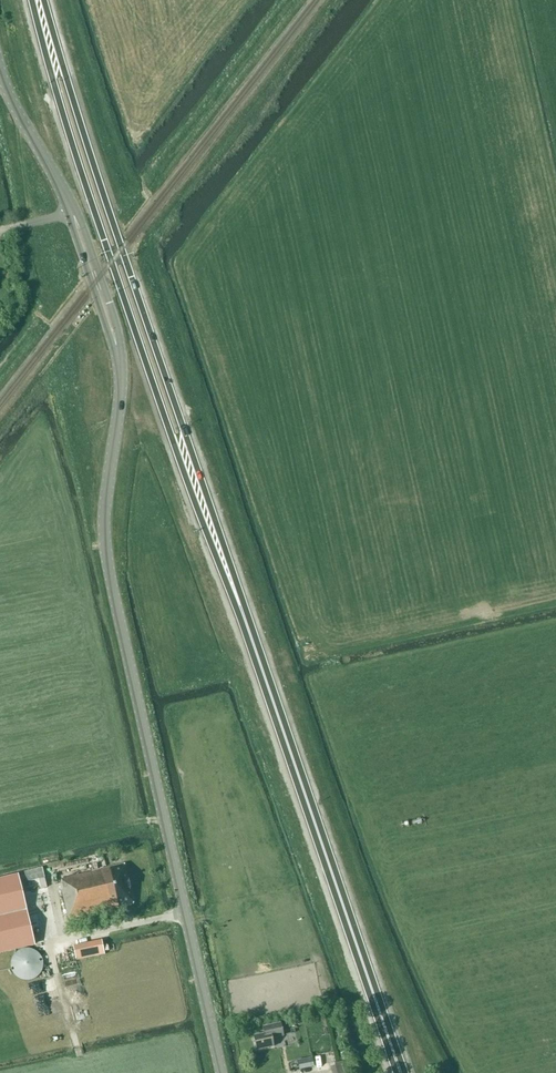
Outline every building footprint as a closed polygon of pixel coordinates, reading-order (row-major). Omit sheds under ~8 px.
[(14,284),(12,273),(5,275),(7,285),(14,284)] [(133,904),(124,864),(61,879),(63,889),(61,890),(68,919),(133,904)] [(32,890),(47,887),(42,868),(27,871),(32,890)] [(17,876),(0,880),(0,953),(34,945),(17,876)] [(104,942),(75,945),(76,959),(105,956),(104,942)] [(11,962),(11,964),(11,966),(11,967),(11,969),(12,970),(12,971),(13,972),(13,973),(14,974),(16,976),(17,977),(18,978),(20,979),(21,979),(23,980),(24,980),(25,980),(27,981),(28,981),(30,980),(31,980),(33,980),(35,979),(36,978),(37,977),(39,976),(40,975),(41,974),(42,972),(42,971),(43,969),(43,968),(44,967),(44,966),(44,964),(44,962),(44,961),(43,959),(43,958),(42,956),(41,955),(40,954),(39,952),(38,951),(37,950),(35,949),(33,949),(32,948),(31,948),(29,947),(27,947),(26,947),(24,948),(23,948),(21,949),(20,949),(18,950),(17,951),(16,952),(15,953),(14,954),(13,955),(13,956),(12,958),(11,959),(11,961),(11,962)] [(272,1038),(283,1035),(281,1023),(262,1027),(264,1033),(253,1036),(256,1050),(274,1046),(272,1038)] [(342,1062),(330,1064),(332,1072),(344,1072),(342,1062)]
